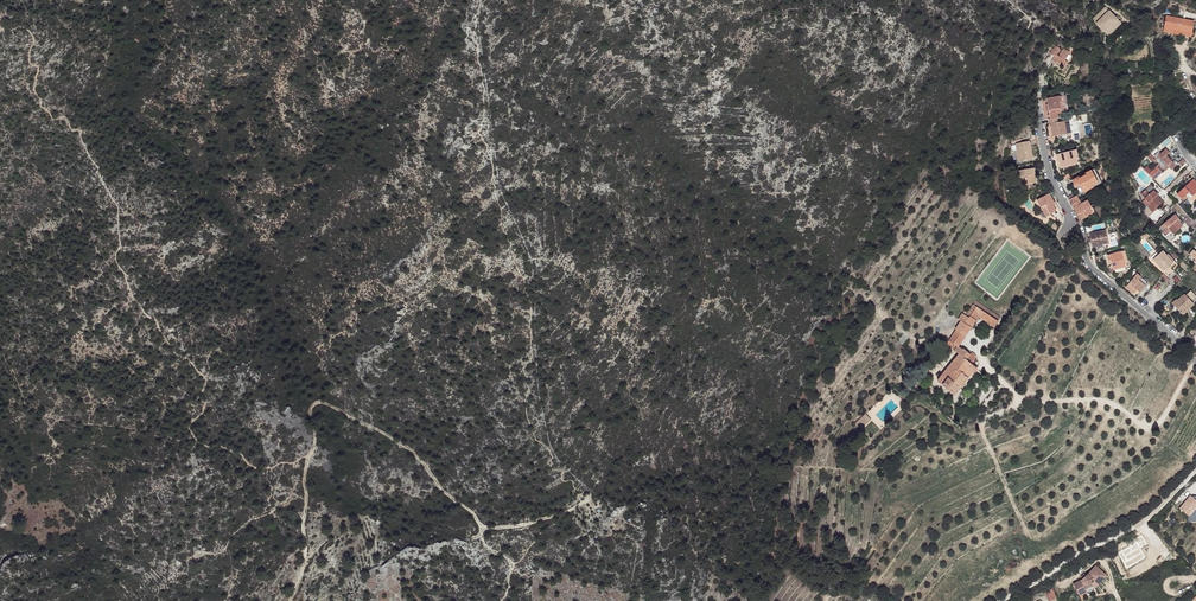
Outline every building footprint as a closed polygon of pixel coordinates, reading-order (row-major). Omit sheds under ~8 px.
[(1106,6),(1093,18),(1109,36),(1122,23),(1106,6)] [(1167,32),(1195,37),(1195,31),(1195,22),(1170,17),(1167,32)] [(1057,57),(1054,62),(1060,65),(1065,68),(1069,63),(1066,61),(1072,53),(1068,51),(1065,49),(1060,57),(1058,55),(1062,49),(1058,46),(1052,54),(1057,57)] [(1070,47),(1068,51),(1072,53),(1066,61),(1069,63),(1071,63),(1078,52),(1070,47)] [(1060,65),(1055,73),(1066,80),(1075,67),(1071,63),(1069,63),(1065,68),(1060,65)] [(1061,98),(1047,100),(1048,106),(1049,112),(1051,120),(1057,119),(1057,115),(1061,115),(1062,114),(1060,104),(1062,103),(1061,98)] [(1051,120),(1050,120),(1050,125),(1052,125),(1053,129),(1055,129),(1055,132),(1053,132),(1054,138),(1061,138),(1067,137),(1065,123),(1058,124),(1057,119),(1051,120)] [(1030,141),(1016,144),(1018,162),(1034,159),(1030,141)] [(1158,147),(1149,155),(1152,159),(1161,151),(1158,147)] [(1167,147),(1156,157),(1161,162),(1158,165),(1151,172),(1157,178),(1165,171),(1163,170),(1169,163),(1173,168),(1177,163),(1168,154),(1170,151),(1167,147)] [(1078,148),(1056,153),(1057,159),(1060,158),(1062,167),(1081,163),(1078,148)] [(1035,168),(1018,170),(1020,177),(1021,187),(1025,186),(1038,184),(1035,168)] [(1094,169),(1091,171),(1097,182),(1089,187),(1090,189),(1102,182),(1094,169)] [(1079,178),(1072,182),(1076,188),(1080,186),(1084,192),(1090,189),(1089,187),(1097,182),(1091,171),(1085,174),(1086,176),(1080,179),(1079,178)] [(1179,193),(1186,201),(1190,197),(1191,198),(1195,193),(1195,179),(1194,177),(1179,193)] [(1153,184),(1148,188),(1152,192),(1156,189),(1157,188),(1153,184)] [(1148,188),(1143,193),(1153,203),(1150,205),(1157,212),(1161,208),(1160,207),(1166,201),(1161,196),(1160,197),(1159,195),(1160,194),(1156,189),(1152,192),(1148,188)] [(1048,193),(1035,199),(1044,216),(1054,211),(1051,205),(1050,204),(1052,202),(1048,193)] [(1078,196),(1070,201),(1072,205),(1080,201),(1078,196)] [(1080,201),(1072,205),(1074,209),(1082,205),(1080,201)] [(1082,205),(1074,209),(1081,220),(1093,213),(1090,208),(1092,206),(1089,201),(1082,205)] [(1177,211),(1166,220),(1169,224),(1165,227),(1169,231),(1173,229),(1176,232),(1186,224),(1179,216),(1181,216),(1177,211)] [(1107,230),(1091,233),(1092,236),(1093,240),(1094,245),(1103,244),(1109,242),(1107,230)] [(1163,249),(1153,257),(1163,270),(1173,261),(1163,249)] [(1123,252),(1109,255),(1110,262),(1112,261),(1115,270),(1126,267),(1123,252)] [(1138,273),(1127,286),(1135,293),(1138,290),(1141,292),(1142,291),(1146,286),(1139,281),(1143,276),(1138,273)] [(1143,276),(1139,281),(1146,286),(1146,285),(1149,282),(1143,276)] [(1175,299),(1171,304),(1183,315),(1193,304),(1187,297),(1188,296),(1189,297),(1193,293),(1188,289),(1183,294),(1183,293),(1176,300),(1175,299)] [(1001,317),(976,301),(973,304),(977,306),(998,321),(1001,317)] [(977,306),(973,304),(967,313),(965,316),(969,318),(977,306)] [(998,321),(977,306),(969,318),(965,316),(967,313),(964,311),(958,319),(960,321),(955,329),(956,330),(947,343),(956,350),(959,346),(979,317),(994,328),(998,321)] [(963,350),(959,346),(956,350),(955,351),(960,355),(963,350)] [(971,354),(964,349),(963,350),(960,355),(939,382),(955,395),(955,396),(957,396),(957,395),(974,372),(975,372),(978,369),(972,364),(967,360),(971,354)] [(976,355),(972,353),(971,354),(967,360),(972,364),(976,359),(974,358),(976,355)] [(1000,383),(996,380),(977,402),(981,405),(1000,383)] [(870,419),(865,414),(860,418),(866,424),(870,419)] [(866,424),(860,418),(855,423),(861,429),(866,424)] [(1188,498),(1179,509),(1189,517),(1195,508),(1195,498),(1188,498)] [(1190,567),(1180,559),(1174,566),(1184,574),(1190,567)] [(1082,580),(1074,584),(1079,595),(1087,592),(1084,587),(1092,581),(1094,579),(1099,585),(1108,577),(1098,566),(1089,575),(1082,580)] [(1052,587),(1045,591),(1050,600),(1057,596),(1052,587)]
